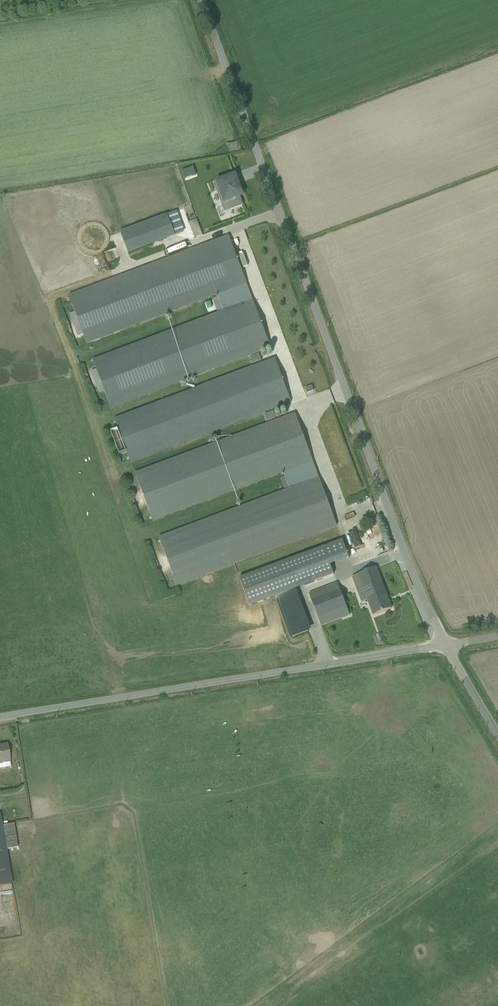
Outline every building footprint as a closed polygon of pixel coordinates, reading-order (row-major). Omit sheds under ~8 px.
[(224,213),(242,206),(239,197),(243,196),(234,173),(212,181),(224,213)] [(132,229),(139,252),(189,237),(182,214),(132,229)] [(207,239),(214,236),(207,219),(200,222),(207,239)] [(92,360),(110,410),(270,351),(229,238),(67,297),(85,344),(213,298),(219,313),(92,360)] [(291,402),(274,359),(114,421),(131,464),(291,402)] [(317,387),(319,393),(326,391),(325,385),(317,387)] [(158,539),(176,587),(339,527),(297,413),(132,474),(151,524),(283,475),(289,490),(158,539)] [(363,515),(364,527),(373,526),(371,514),(363,515)] [(251,605),(334,575),(330,566),(349,559),(342,540),(241,576),(251,605)] [(367,616),(389,608),(375,569),(353,576),(367,616)] [(357,595),(326,604),(332,625),(363,616),(357,595)] [(10,765),(8,743),(0,744),(0,766),(10,765)]
